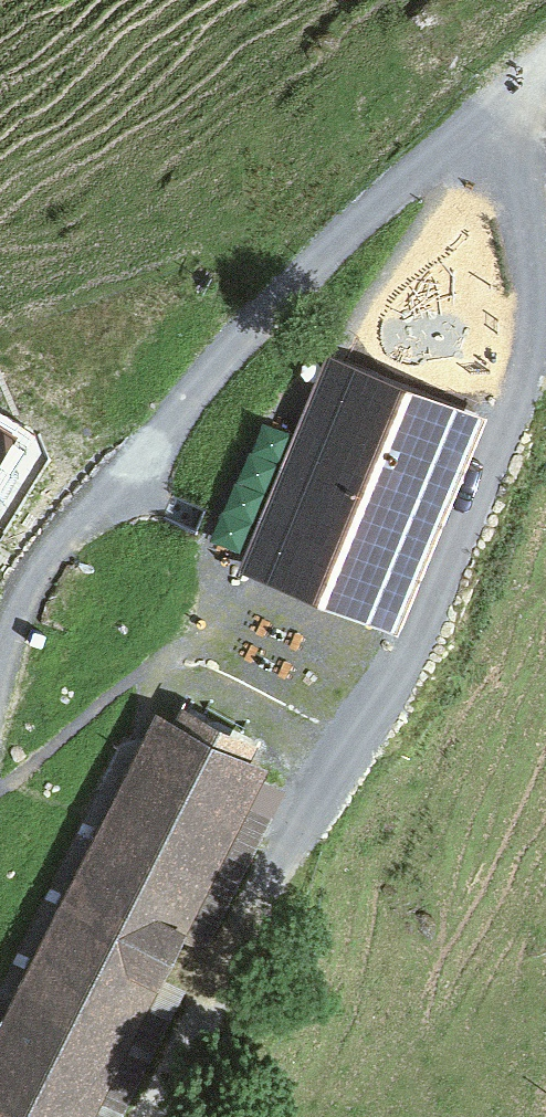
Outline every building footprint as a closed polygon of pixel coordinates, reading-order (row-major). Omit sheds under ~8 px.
[(271,581),(355,369),(338,363),(327,358),(241,572),(251,575),(271,581)] [(355,369),(271,581),(349,612),(397,630),(481,419),(355,369)] [(27,440),(0,425),(0,487),(27,440)] [(246,766),(256,744),(179,707),(168,715),(151,716),(0,1014),(0,1103),(29,1116),(91,1116),(258,772),(246,766)]
